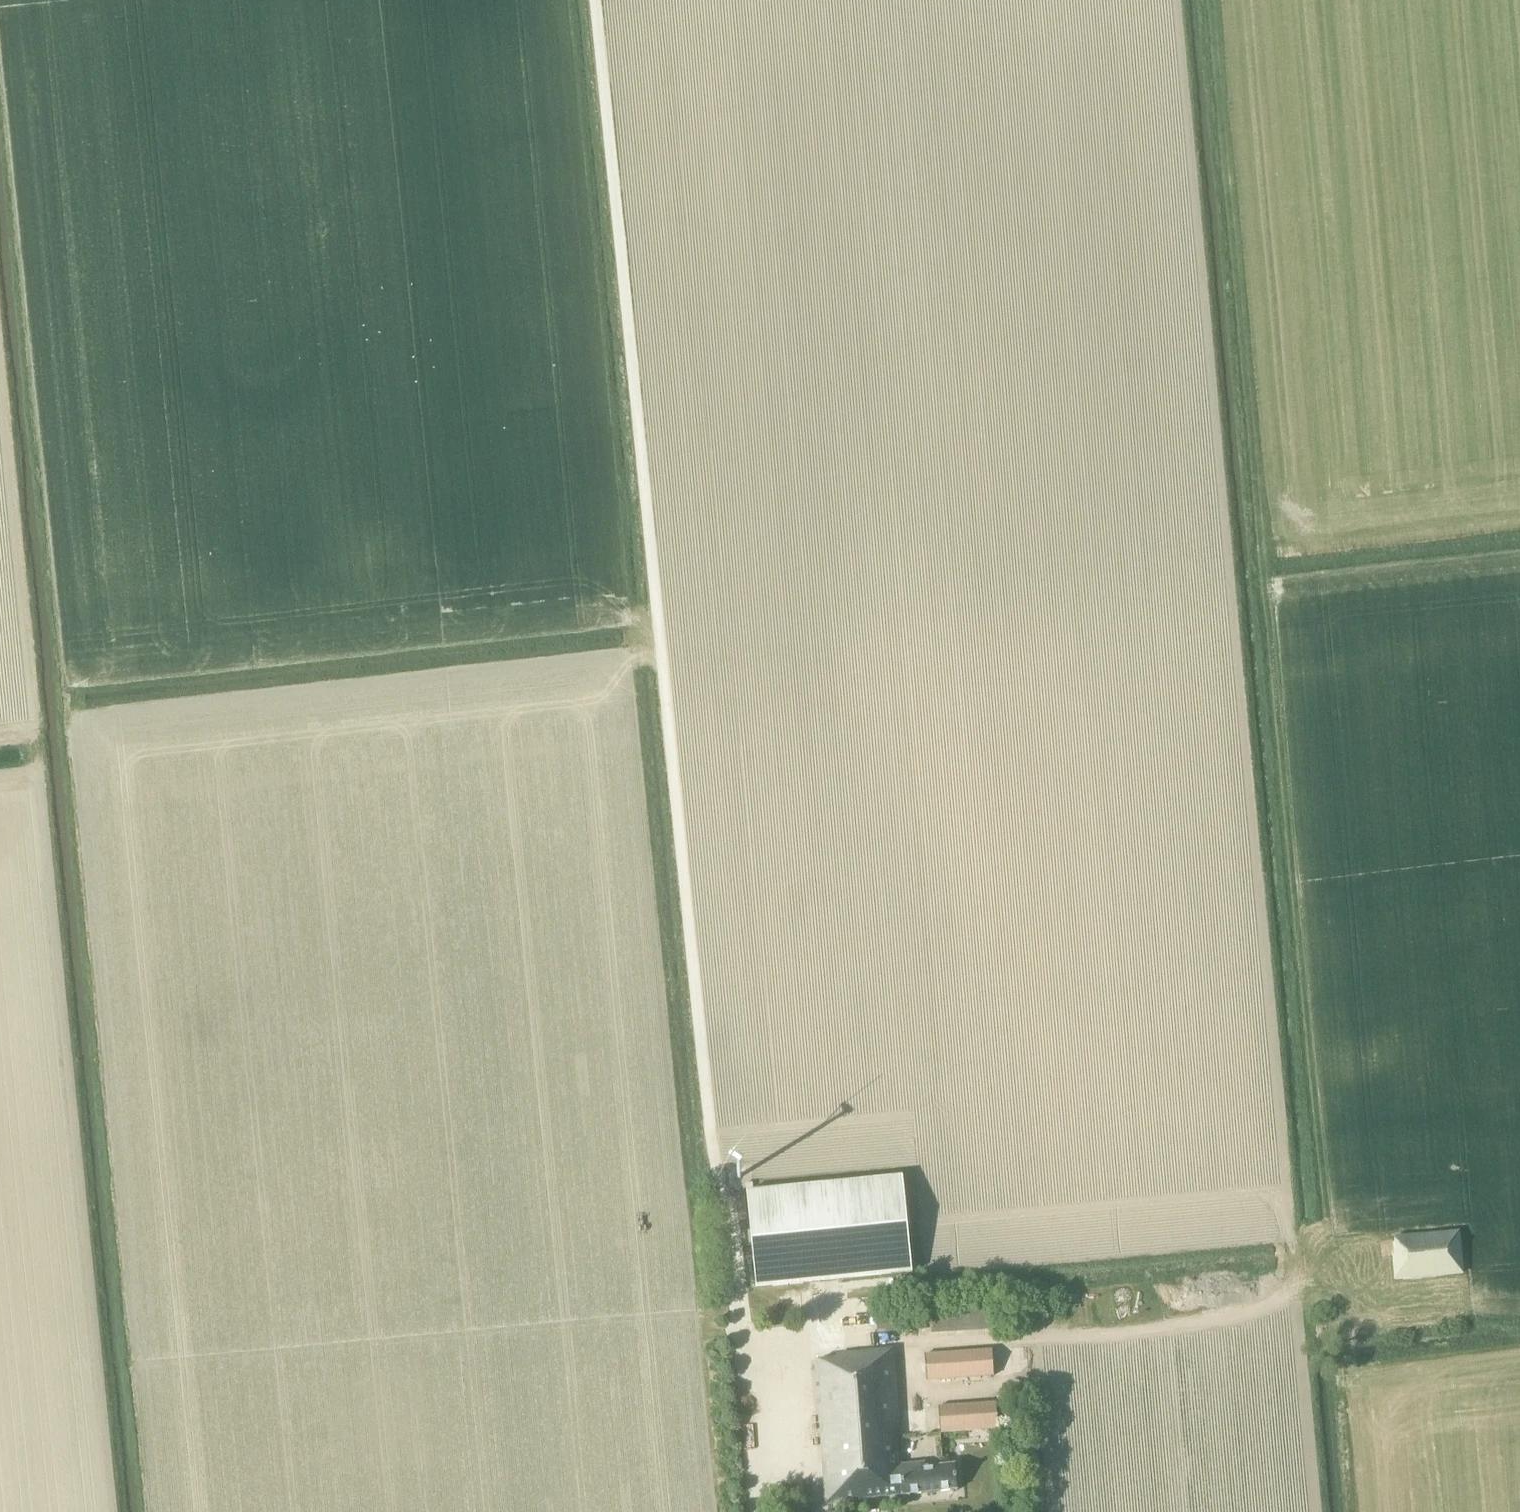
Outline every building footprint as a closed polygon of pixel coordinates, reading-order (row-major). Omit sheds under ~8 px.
[(755,1286),(912,1272),(903,1176),(747,1189),(755,1286)] [(1463,1276),(1459,1231),(1394,1236),(1396,1255),(1392,1256),(1394,1281),(1463,1276)] [(903,1495),(956,1490),(954,1465),(925,1468),(924,1462),(900,1464),(891,1351),(836,1355),(836,1360),(815,1362),(826,1503),(865,1500),(865,1497),(902,1494),(903,1495)] [(925,1380),(993,1376),(991,1351),(924,1355),(925,1380)] [(939,1432),(997,1429),(996,1403),(938,1406),(939,1432)]
